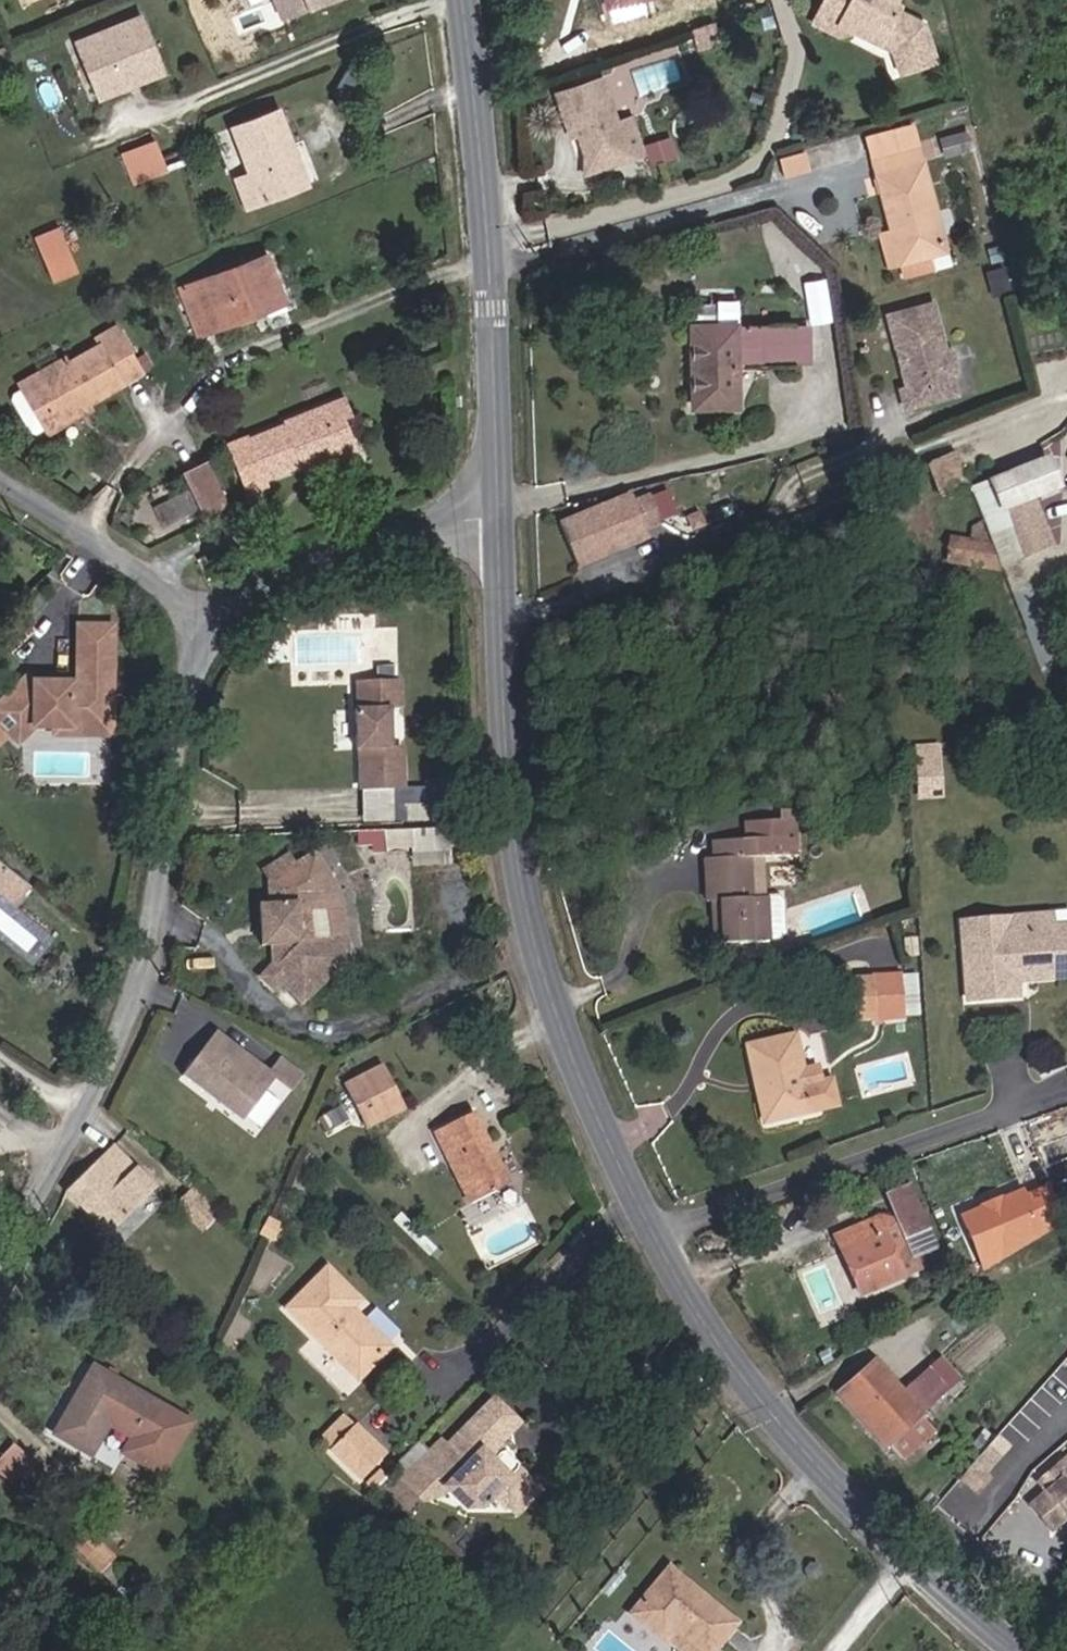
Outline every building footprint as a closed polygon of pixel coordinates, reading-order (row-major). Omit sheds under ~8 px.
[(279,22),(335,0),(271,0),(279,22)] [(611,19),(645,10),(642,0),(606,0),(611,19)] [(895,0),(824,0),(819,10),(837,19),(834,24),(849,31),(879,47),(881,44),(891,49),(900,73),(937,61),(924,26),(896,12),(894,4),(895,0)] [(834,24),(837,19),(819,10),(812,24),(835,37),(849,31),(834,24)] [(155,78),(145,52),(153,49),(140,14),(73,39),(90,83),(112,76),(118,92),(155,78)] [(155,78),(163,76),(153,49),(145,52),(155,78)] [(642,92),(677,75),(668,55),(632,73),(642,92)] [(631,111),(617,117),(600,73),(554,90),(567,126),(581,121),(584,130),(591,149),(598,160),(626,149),(629,156),(646,150),(631,111)] [(96,101),(118,92),(112,76),(90,83),(96,101)] [(247,208),(307,185),(279,111),(233,128),(250,174),(236,180),(247,208)] [(571,135),(584,130),(581,121),(567,126),(571,135)] [(944,155),(969,148),(964,132),(939,140),(944,155)] [(123,154),(130,170),(160,158),(153,142),(123,154)] [(876,175),(919,164),(913,143),(867,156),(873,176),(876,175)] [(591,149),(584,173),(629,156),(626,149),(598,160),(591,149)] [(781,156),(784,174),(810,169),(807,152),(781,156)] [(134,183),(165,171),(160,158),(130,170),(134,183)] [(926,256),(943,250),(919,164),(876,175),(892,233),(888,235),(896,263),(899,262),(901,268),(905,280),(931,273),(926,256)] [(52,280),(76,270),(59,229),(34,239),(52,280)] [(899,262),(896,263),(888,235),(877,238),(886,272),(901,268),(899,262)] [(267,256),(180,289),(197,336),(264,312),(267,319),(287,312),(267,256)] [(986,289),(1002,285),(998,269),(982,273),(986,289)] [(988,296),(1004,292),(1002,285),(986,289),(988,296)] [(951,355),(944,350),(932,307),(887,318),(896,356),(901,355),(903,362),(898,367),(903,388),(896,390),(901,410),(955,397),(950,380),(956,372),(951,355)] [(793,365),(794,363),(793,326),(793,325),(701,326),(701,367),(692,367),(693,408),(736,407),(736,366),(793,365)] [(692,367),(701,367),(701,326),(691,327),(692,367)] [(794,363),(806,363),(805,327),(793,326),(794,363)] [(100,345),(16,394),(14,400),(32,431),(38,433),(46,428),(141,374),(115,329),(97,339),(100,345)] [(346,456),(354,438),(346,417),(353,413),(345,393),(284,417),(285,420),(249,435),(248,432),(225,442),(247,494),(269,485),(268,481),(302,467),(300,463),(310,459),(315,469),(346,456)] [(346,456),(359,451),(354,438),(346,456)] [(943,496),(967,487),(954,452),(929,462),(943,496)] [(1002,510),(1058,488),(1045,458),(990,480),(1002,510)] [(305,474),(315,469),(310,459),(300,463),(302,467),(305,474)] [(202,512),(225,502),(205,461),(183,472),(202,512)] [(177,518),(196,510),(187,491),(169,499),(177,518)] [(631,493),(561,524),(580,566),(608,554),(610,549),(615,547),(619,549),(649,535),(646,528),(662,521),(650,494),(634,501),(631,493)] [(158,526),(177,518),(169,499),(149,507),(158,526)] [(1045,501),(1010,514),(1027,562),(1063,548),(1045,501)] [(953,537),(952,562),(970,563),(972,537),(953,537)] [(116,627),(82,627),(83,685),(55,685),(48,693),(33,679),(0,713),(0,720),(26,745),(40,730),(61,729),(96,729),(96,714),(117,714),(116,627)] [(389,683),(370,684),(370,709),(367,709),(368,750),(372,750),(380,749),(381,768),(372,769),(373,787),(382,787),(405,786),(414,786),(412,747),(403,747),(401,709),(411,709),(410,683),(405,683),(404,667),(388,668),(389,683)] [(118,735),(117,714),(96,714),(96,729),(61,729),(61,736),(118,735)] [(0,733),(0,742),(5,747),(13,740),(3,730),(0,733)] [(381,768),(380,749),(372,750),(372,769),(381,768)] [(954,792),(953,762),(933,763),(935,793),(954,792)] [(458,800),(457,784),(437,785),(438,805),(458,805),(458,800)] [(406,821),(405,786),(382,787),(383,822),(406,821)] [(748,897),(747,856),(794,855),(792,809),(778,809),(778,820),(745,822),(745,839),(713,840),(713,858),(704,859),(706,902),(728,901),(730,943),(778,941),(782,935),(781,901),(776,896),(748,897)] [(459,847),(458,828),(421,829),(421,849),(459,847)] [(416,849),(415,829),(367,831),(368,846),(381,846),(382,854),(396,853),(396,857),(416,856),(416,849)] [(293,872),(276,887),(279,905),(269,906),(272,925),(278,924),(281,937),(274,938),(276,953),(286,951),(289,966),(273,988),(289,1000),(297,989),(317,1003),(349,957),(338,888),(310,857),(293,872)] [(31,883),(0,864),(0,893),(18,904),(31,883)] [(276,887),(293,872),(286,864),(269,879),(276,887)] [(962,923),(968,1001),(1017,998),(1015,974),(1026,973),(1026,980),(1049,979),(1047,956),(1066,955),(1066,913),(1051,914),(1052,917),(962,923)] [(281,937),(278,924),(272,925),(274,938),(281,937)] [(1047,956),(1049,979),(1066,978),(1066,955),(1047,956)] [(906,972),(905,1015),(920,1015),(920,972),(906,972)] [(873,1019),(902,1017),(900,973),(870,975),(873,1019)] [(266,1069),(213,1029),(180,1072),(240,1120),(270,1081),(286,1093),(299,1075),(276,1056),(266,1069)] [(815,1067),(800,1070),(792,1036),(746,1046),(754,1083),(764,1082),(772,1119),(833,1106),(830,1086),(819,1088),(815,1067)] [(366,1114),(401,1096),(386,1065),(351,1083),(366,1114)] [(762,1121),(772,1119),(764,1082),(754,1083),(762,1121)] [(366,1114),(372,1127),(408,1109),(402,1095),(401,1096),(366,1114)] [(470,1202),(511,1182),(475,1109),(435,1129),(470,1202)] [(107,1233),(154,1187),(112,1144),(66,1190),(107,1233)] [(192,1218),(203,1209),(172,1174),(161,1183),(192,1218)] [(911,1255),(943,1241),(917,1178),(884,1192),(896,1220),(911,1255)] [(982,1269),(1037,1234),(1020,1193),(961,1217),(982,1269)] [(917,1269),(911,1255),(896,1220),(881,1215),(835,1236),(861,1294),(917,1269)] [(314,1338),(354,1297),(326,1268),(285,1309),(314,1338)] [(357,1380),(390,1347),(360,1318),(356,1321),(346,1311),(357,1301),(354,1297),(314,1338),(357,1380)] [(872,1363),(838,1392),(885,1445),(887,1443),(901,1459),(933,1431),(918,1415),(946,1390),(927,1369),(900,1394),(872,1363)] [(1066,1392),(1066,1363),(1049,1382),(1064,1396),(1066,1392)] [(160,1474),(189,1422),(94,1368),(54,1434),(90,1454),(108,1424),(131,1438),(121,1453),(160,1474)] [(322,1441),(326,1444),(361,1407),(358,1404),(322,1441)] [(326,1444),(361,1478),(397,1442),(361,1407),(326,1444)] [(501,1534),(505,1530),(522,1513),(510,1501),(514,1497),(515,1493),(502,1480),(498,1482),(493,1476),(516,1453),(493,1429),(445,1479),(439,1473),(414,1498),(439,1522),(445,1517),(462,1534),(477,1534),(489,1522),(501,1534)] [(0,1459),(0,1468),(25,1490),(44,1468),(14,1442),(0,1459)] [(994,1484),(982,1474),(997,1458),(984,1447),(958,1476),(982,1497),(994,1484)] [(1039,1481),(1048,1491),(1030,1507),(1049,1529),(1065,1515),(1066,1518),(1066,1457),(1039,1481)] [(522,1513),(505,1530),(517,1542),(538,1521),(514,1497),(510,1501),(522,1513)] [(439,1522),(414,1498),(403,1510),(422,1529),(439,1522)] [(735,1623),(669,1567),(630,1613),(664,1641),(675,1629),(701,1650),(712,1650),(735,1623)]
